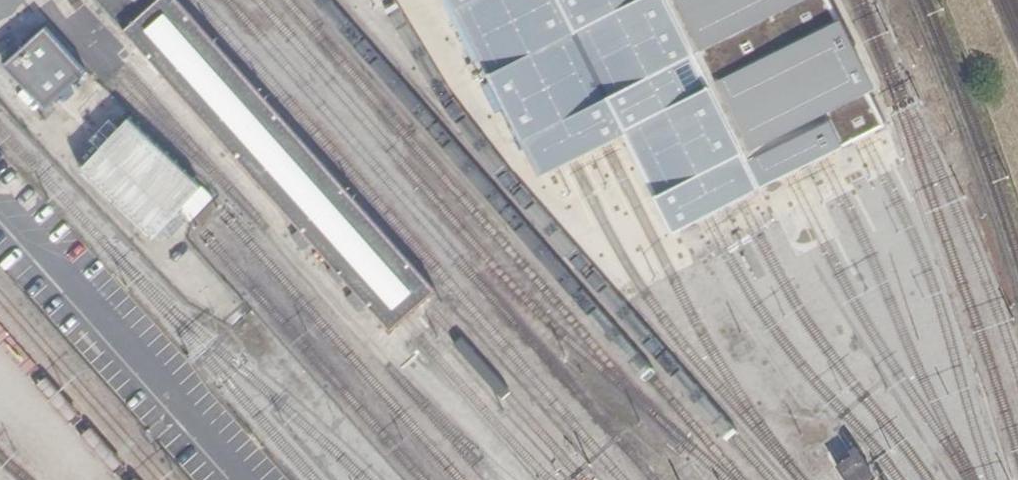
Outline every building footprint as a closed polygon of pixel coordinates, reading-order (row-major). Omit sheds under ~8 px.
[(388,332),(403,320),(422,302),(434,292),(320,164),(255,91),(214,45),(174,0),(93,0),(388,332)] [(832,0),(668,0),(695,52),(608,97),(557,0),(448,0),(539,178),(623,136),(671,235),(887,125),(870,92),(876,88),(832,0)] [(608,97),(695,52),(668,0),(557,0),(608,97)] [(51,114),(93,75),(48,25),(5,64),(51,114)] [(214,191),(133,115),(83,168),(164,244),(214,191)] [(836,471),(842,479),(875,479),(856,452),(850,456),(853,460),(836,471)]
